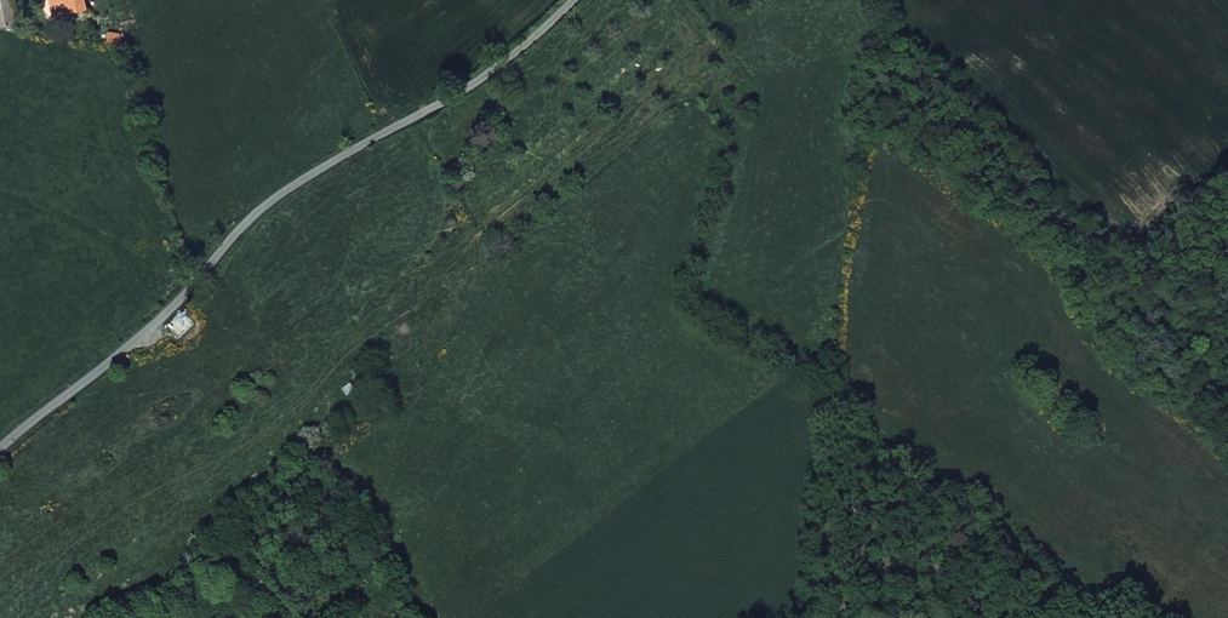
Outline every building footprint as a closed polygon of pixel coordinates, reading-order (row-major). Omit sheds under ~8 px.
[(54,18),(61,17),(57,0),(50,0),(54,18)] [(61,17),(86,11),(84,0),(57,0),(61,17)] [(106,43),(123,45),(120,36),(107,34),(106,43)]
